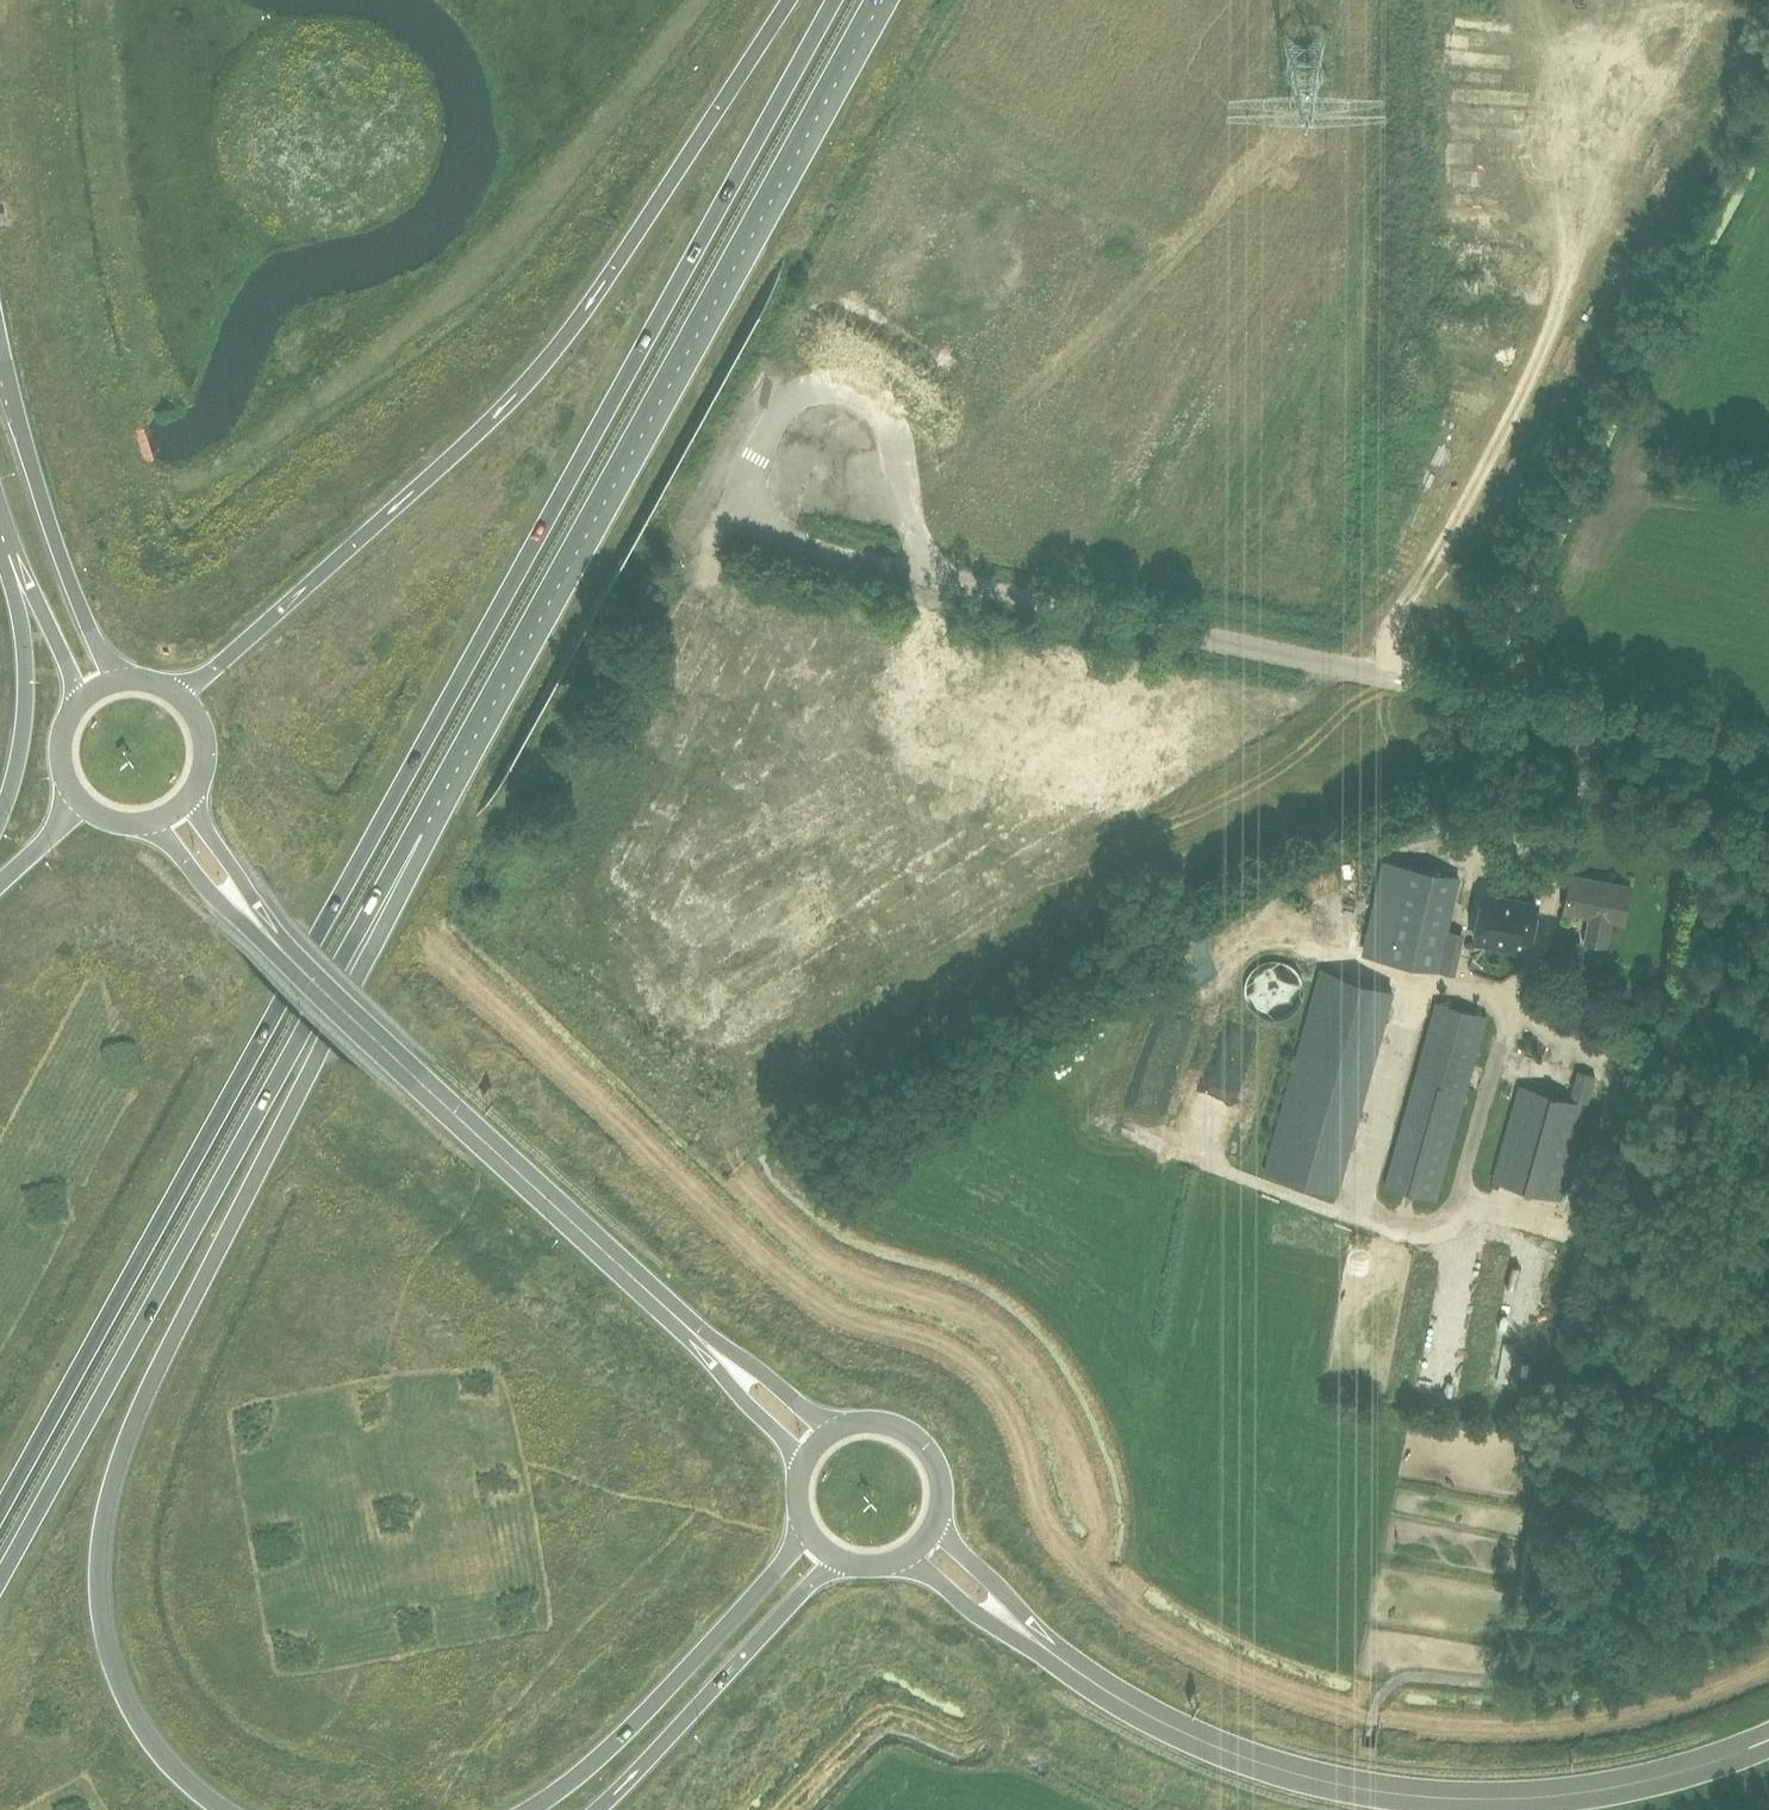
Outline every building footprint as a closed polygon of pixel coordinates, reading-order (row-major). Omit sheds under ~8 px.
[(1363,921),(1385,926),(1392,927),(1384,961),(1452,976),(1461,934),(1448,931),(1460,878),(1385,862),(1377,896),(1369,894),(1363,921)] [(1564,911),(1594,916),(1593,924),(1590,941),(1606,944),(1610,919),(1624,922),(1631,884),(1570,873),(1564,911)] [(1527,949),(1537,904),(1484,893),(1475,938),(1527,949)] [(1399,1007),(1403,992),(1336,973),(1332,988),(1399,1007)] [(1435,1201),(1487,1017),(1436,1003),(1385,1186),(1435,1201)] [(1350,1044),(1378,1056),(1387,1033),(1360,1022),(1350,1044)] [(1519,1087),(1493,1181),(1560,1200),(1594,1077),(1577,1072),(1569,1101),(1519,1087)]
